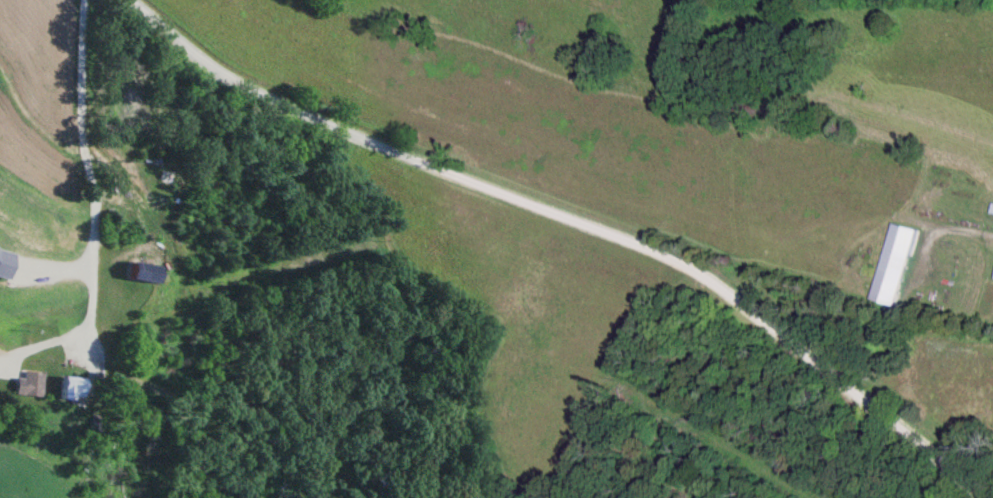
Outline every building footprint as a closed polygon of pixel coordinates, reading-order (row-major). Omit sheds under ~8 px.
[(167,185),(170,177),(161,173),(158,182),(167,185)] [(872,303),(896,309),(916,232),(892,226),(872,303)] [(155,270),(127,264),(123,282),(152,288),(155,270)] [(41,399),(43,374),(22,373),(22,380),(14,380),(13,397),(41,399)] [(57,401),(80,401),(80,380),(57,380),(57,401)]
